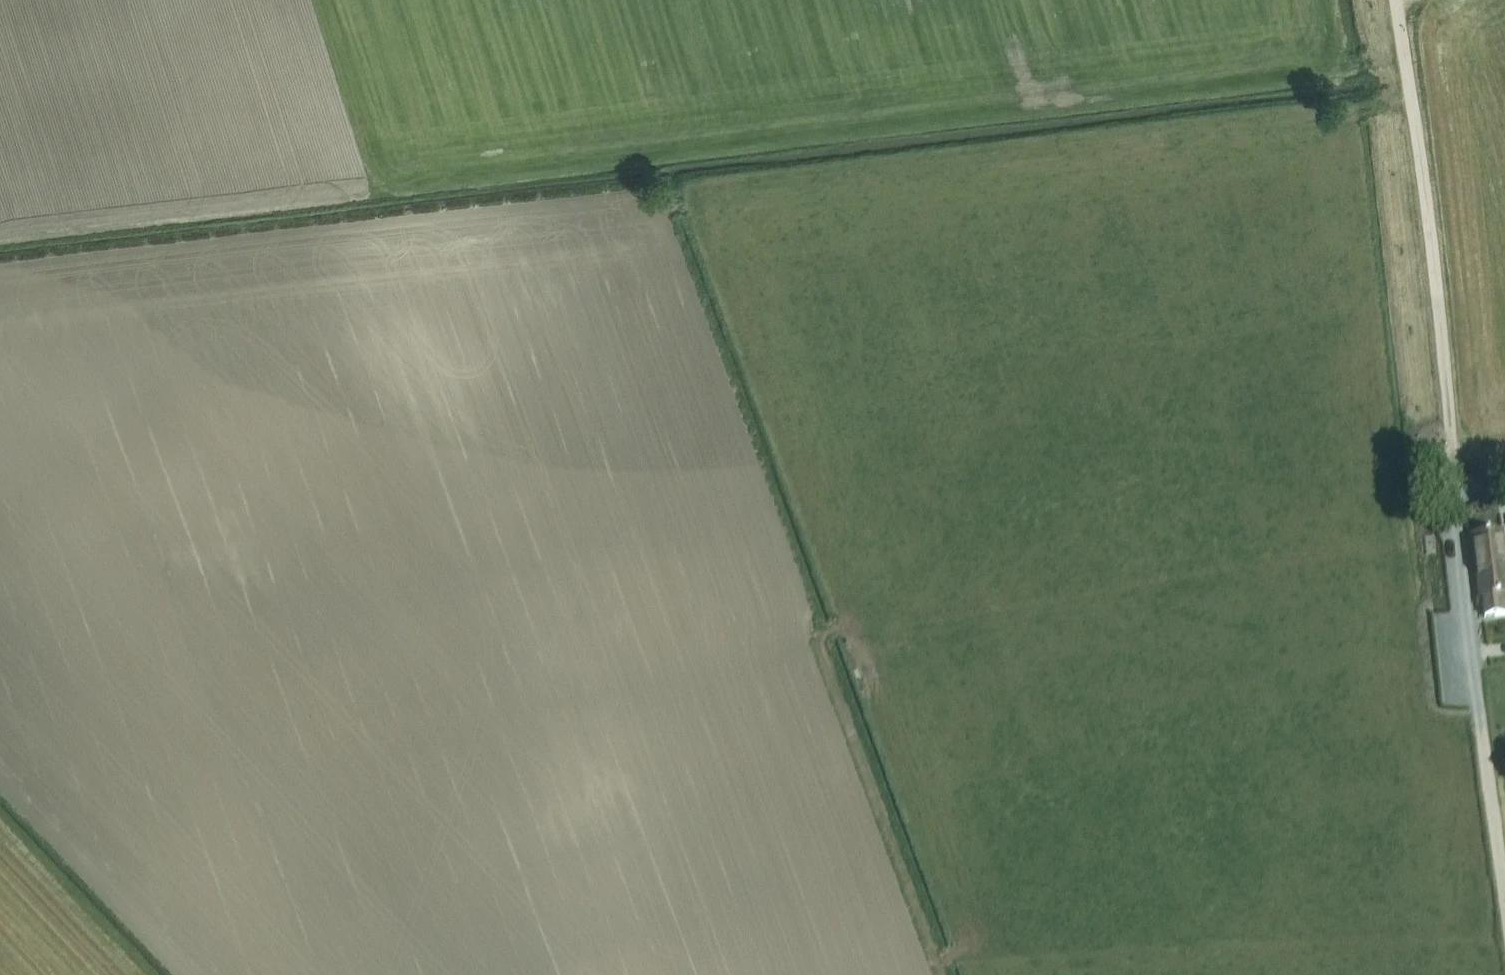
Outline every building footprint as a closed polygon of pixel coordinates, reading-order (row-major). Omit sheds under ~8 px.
[(1492,533),(1472,535),(1480,598),(1482,598),(1484,617),(1504,615),(1504,563),(1501,532),(1492,533)]
